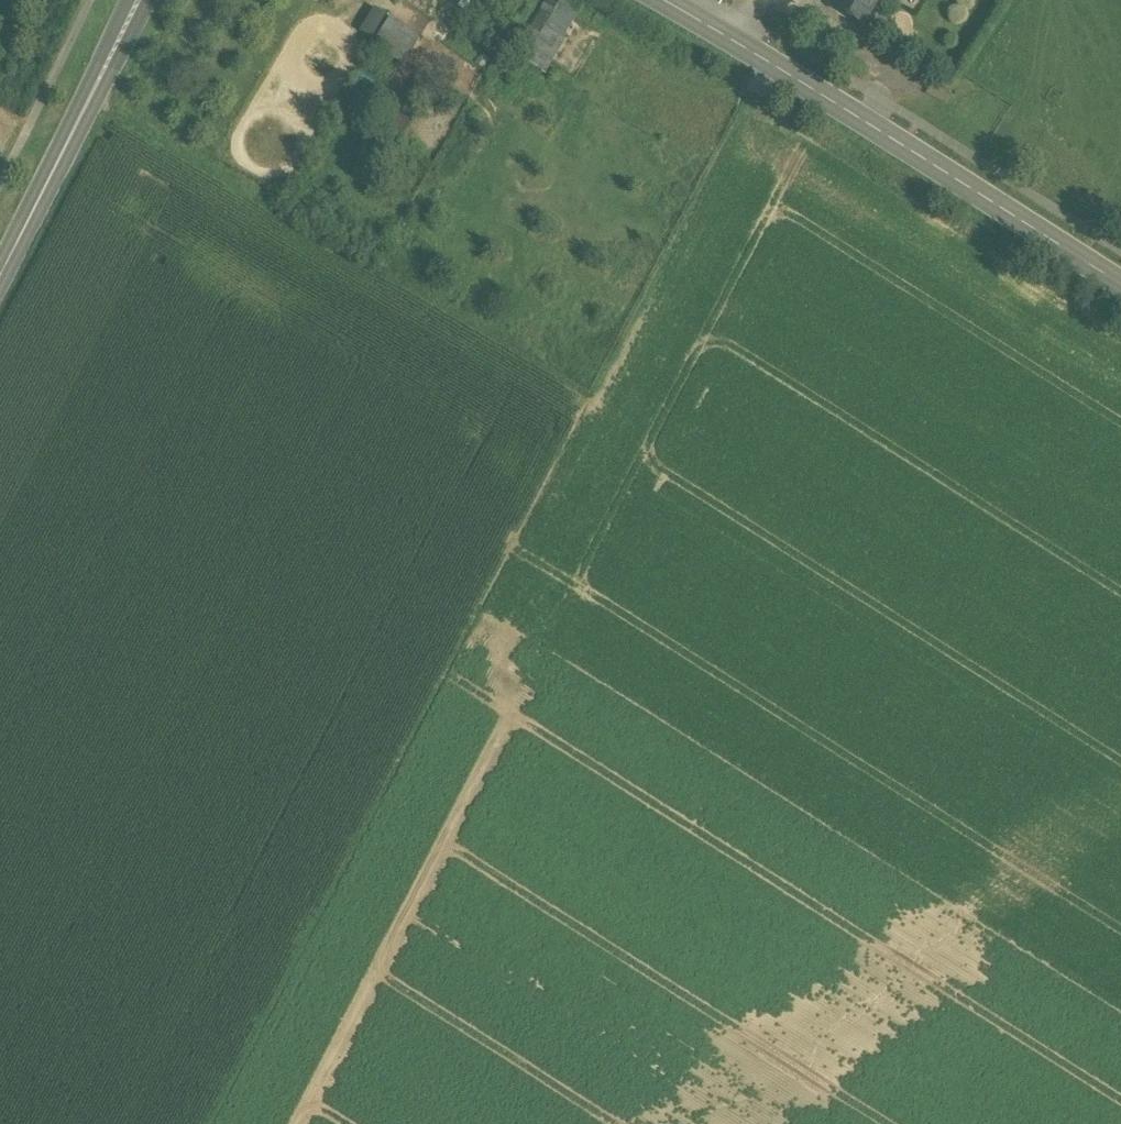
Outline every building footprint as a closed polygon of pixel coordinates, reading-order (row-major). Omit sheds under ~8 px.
[(514,54),(547,72),(566,42),(563,39),(546,29),(559,8),(546,0),(514,54)] [(546,29),(563,39),(586,0),(564,0),(559,8),(546,29)] [(841,7),(865,21),(877,0),(846,0),(841,7)] [(403,67),(422,39),(390,20),(372,48),(403,67)] [(519,44),(506,37),(493,60),(506,67),(519,44)] [(933,89),(922,90),(923,101),(934,100),(933,89)]
